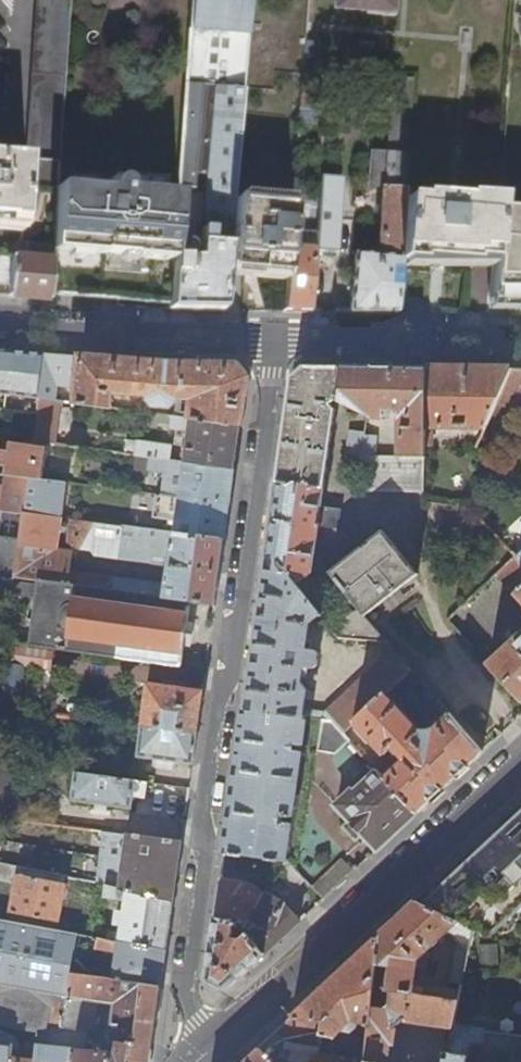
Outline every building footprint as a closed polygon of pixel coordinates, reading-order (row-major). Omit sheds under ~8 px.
[(32,64),(25,161),(57,163),(68,0),(36,0),(32,64)] [(169,310),(191,310),(222,311),(228,272),(230,257),(235,201),(237,159),(244,88),(251,0),(192,0),(178,188),(205,190),(201,237),(200,237),(197,260),(173,260),(169,304),(169,310)] [(244,88),(272,91),(273,75),(301,77),(301,74),(303,46),(307,0),(251,0),(244,88)] [(335,11),(389,15),(390,0),(336,0),(335,11)] [(303,46),(301,74),(318,76),(321,47),(303,46)] [(301,77),(297,127),(321,129),(325,76),(318,76),(301,74),(301,77)] [(384,153),(407,155),(412,81),(390,80),(384,153)] [(370,313),(395,314),(399,263),(403,201),(407,155),(384,153),(371,153),(368,188),(382,189),(377,257),(353,256),(348,313),(370,313)] [(0,159),(0,227),(8,227),(21,228),(23,192),(25,161),(14,160),(0,159)] [(319,160),(317,193),(338,194),(341,161),(319,160)] [(57,163),(25,161),(23,192),(56,194),(56,189),(57,163)] [(109,193),(56,189),(56,194),(52,246),(51,261),(49,296),(73,297),(129,301),(169,304),(173,260),(178,196),(129,192),(128,190),(125,185),(121,183),(115,183),(112,185),(111,186),(110,189),(109,193)] [(314,226),(312,254),(333,255),(338,194),(317,193),(314,226)] [(403,201),(399,263),(418,264),(418,262),(470,265),(471,261),(491,263),(495,218),(496,201),(466,199),(465,202),(421,199),(420,202),(403,201)] [(245,273),(286,276),(289,243),(292,205),(235,201),(230,257),(228,272),(245,273)] [(488,297),(520,300),(520,220),(495,218),(491,263),(488,297)] [(289,243),(286,276),(284,312),(295,312),(307,312),(312,254),(314,226),(304,225),(301,251),(294,250),(295,244),(289,243)] [(51,261),(52,246),(20,244),(17,247),(15,250),(11,257),(51,261)] [(9,286),(8,297),(32,299),(49,301),(49,296),(51,261),(11,257),(11,260),(9,286)] [(9,286),(11,260),(0,259),(0,285),(9,286)] [(6,393),(12,350),(0,349),(0,393),(6,393)] [(25,351),(12,350),(6,393),(39,398),(45,353),(25,351)] [(70,355),(45,353),(39,398),(59,401),(63,402),(70,355)] [(190,419),(239,425),(242,407),(246,376),(236,365),(163,363),(147,362),(70,355),(63,402),(111,408),(113,393),(146,397),(145,401),(150,401),(155,407),(169,408),(175,405),(176,399),(182,400),(194,395),(191,413),(190,419)] [(334,401),(340,367),(303,366),(290,378),(283,427),(264,559),(275,560),(295,584),(310,572),(315,541),(320,541),(322,533),(316,532),(317,526),(336,528),(339,510),(320,508),(333,411),(329,405),(334,401)] [(423,448),(425,368),(394,368),(375,368),(340,367),(334,401),(366,417),(365,419),(387,419),(388,412),(394,412),(394,417),(400,417),(398,457),(423,458),(423,448)] [(496,401),(510,370),(470,369),(452,369),(425,368),(423,448),(430,448),(431,428),(484,429),(496,401)] [(510,370),(496,401),(520,413),(520,370),(510,370)] [(36,414),(32,442),(53,445),(59,401),(39,398),(36,414)] [(173,417),(190,419),(191,413),(180,412),(182,400),(176,399),(175,405),(173,417)] [(28,413),(12,411),(11,419),(27,421),(28,413)] [(23,446),(32,447),(32,442),(36,414),(28,413),(27,421),(23,446)] [(185,463),(233,470),(236,446),(239,425),(190,419),(173,417),(166,416),(165,423),(170,423),(169,428),(190,431),(187,448),(183,448),(182,453),(186,453),(185,463)] [(346,454),(359,456),(360,456),(363,437),(363,434),(349,433),(346,454)] [(360,456),(374,457),(375,437),(363,437),(360,456)] [(133,456),(136,456),(169,461),(171,446),(136,442),(133,456)] [(27,477),(41,479),(44,449),(32,447),(23,446),(9,444),(8,452),(0,451),(0,465),(6,466),(5,475),(27,477)] [(180,498),(228,505),(230,490),(233,470),(185,463),(169,461),(136,456),(134,468),(183,474),(182,483),(175,482),(174,489),(181,490),(180,498)] [(422,493),(423,458),(398,457),(374,457),(360,456),(359,456),(358,492),(422,493)] [(19,540),(23,512),(27,477),(5,475),(4,488),(0,488),(0,503),(2,503),(0,521),(0,537),(19,540)] [(27,477),(23,512),(59,517),(60,517),(65,482),(41,479),(27,477)] [(174,533),(223,540),(225,525),(228,505),(180,498),(157,495),(154,515),(170,518),(170,524),(176,526),(174,533)] [(190,602),(214,606),(217,588),(223,540),(174,533),(141,528),(70,518),(66,545),(90,548),(95,556),(116,559),(117,556),(162,563),(159,584),(68,571),(71,552),(54,549),(59,517),(23,512),(19,540),(14,577),(37,580),(126,593),(190,602)] [(350,612),(330,627),(338,637),(387,641),(365,615),(418,575),(382,530),(328,572),(357,609),(350,612)] [(3,596),(5,578),(13,579),(14,577),(19,540),(0,537),(0,595),(3,596)] [(514,556),(496,573),(520,601),(520,563),(516,557),(514,556)] [(275,560),(264,559),(260,591),(253,639),(243,708),(305,718),(321,720),(330,721),(341,733),(353,722),(385,692),(410,669),(387,641),(379,661),(324,712),(304,709),(306,699),(312,700),(313,692),(307,691),(307,688),(301,682),(303,666),(313,668),(317,665),(318,654),(315,651),(305,650),(309,624),(320,615),(295,584),(275,560)] [(37,580),(28,646),(101,656),(180,667),(190,602),(126,593),(37,580)] [(518,642),(509,631),(505,634),(512,642),(488,664),(520,700),(520,639),(518,642)] [(4,646),(2,662),(23,665),(49,669),(51,652),(4,646)] [(2,662),(0,674),(0,690),(19,693),(23,665),(2,662)] [(200,706),(202,691),(147,683),(141,727),(196,734),(200,706)] [(0,690),(0,708),(16,710),(19,693),(0,690)] [(465,766),(481,751),(438,700),(429,707),(440,720),(431,729),(419,731),(385,692),(353,722),(382,754),(385,752),(388,755),(393,751),(401,760),(389,772),(379,762),(374,761),(369,755),(365,759),(376,770),(416,812),(465,766)] [(305,718),(243,708),(232,786),(223,852),(228,853),(241,855),(264,858),(277,860),(284,860),(290,822),(282,821),(283,815),(290,816),(300,751),(292,750),(293,745),(301,745),(305,718)] [(349,741),(341,733),(330,721),(321,720),(317,746),(316,750),(335,753),(349,741)] [(141,727),(112,723),(110,736),(140,740),(138,757),(192,764),(196,734),(141,727)] [(12,763),(14,745),(0,743),(0,761),(12,763)] [(4,817),(6,805),(8,792),(12,763),(0,761),(0,816),(4,817)] [(376,849),(416,812),(376,770),(352,792),(350,790),(335,803),(376,849)] [(145,799),(148,782),(75,772),(71,801),(130,810),(132,797),(145,799)] [(416,900),(471,927),(489,935),(505,920),(520,906),(520,803),(479,842),(416,900)] [(127,834),(119,888),(173,901),(178,865),(181,842),(127,834)] [(306,880),(295,868),(287,859),(276,870),(295,890),(306,880)] [(341,861),(312,887),(323,898),(352,872),(341,861)] [(0,863),(0,879),(16,882),(11,912),(56,920),(63,884),(26,877),(28,868),(0,863)] [(102,876),(100,884),(104,885),(109,886),(110,878),(102,876)] [(240,883),(219,880),(218,890),(214,917),(235,923),(239,924),(262,894),(240,883)] [(109,886),(104,885),(102,897),(124,900),(119,933),(108,931),(107,939),(166,950),(169,926),(173,901),(119,888),(109,886)] [(264,954),(299,921),(283,905),(281,903),(262,894),(239,924),(246,932),(264,954)] [(399,917),(378,937),(373,987),(390,989),(457,1000),(459,989),(425,983),(425,986),(413,983),(416,966),(426,967),(429,962),(425,959),(432,954),(427,949),(447,929),(459,941),(456,943),(455,947),(449,981),(460,983),(469,941),(471,927),(416,900),(399,917)] [(235,923),(214,917),(205,981),(224,991),(254,963),(264,954),(246,932),(240,937),(237,936),(234,936),(230,937),(235,923)] [(0,918),(0,984),(68,996),(71,974),(137,982),(160,986),(164,965),(166,950),(107,939),(0,918)] [(292,1017),(323,1020),(314,1061),(347,1061),(342,1058),(339,1057),(330,1055),(333,1037),(341,1028),(351,1030),(359,1038),(358,1047),(360,1048),(359,1053),(361,1054),(360,1061),(367,1061),(369,1038),(372,1005),(373,987),(378,937),(320,991),(292,1017)] [(72,1061),(127,1061),(137,982),(71,974),(68,996),(63,1026),(76,1028),(74,1048),(72,1061)] [(160,986),(137,982),(127,1061),(149,1061),(150,1061),(157,1014),(160,986)] [(68,996),(0,984),(0,1019),(44,1027),(44,1025),(63,1027),(63,1026),(68,996)] [(388,1043),(391,1043),(393,1027),(403,1018),(451,1025),(457,1000),(390,989),(389,1001),(384,1006),(372,1005),(369,1038),(367,1061),(385,1061),(388,1043)] [(323,1020),(292,1017),(246,1060),(244,1061),(286,1061),(288,1056),(304,1061),(314,1061),(323,1020)] [(18,1057),(12,1057),(14,1037),(0,1028),(0,1061),(17,1061),(18,1057)] [(506,1055),(509,1046),(513,1034),(483,1030),(482,1044),(470,1042),(467,1056),(466,1056),(465,1061),(505,1061),(506,1055)] [(513,1034),(509,1046),(506,1055),(505,1061),(520,1061),(520,1035),(513,1034)] [(17,1061),(72,1061),(74,1048),(55,1046),(55,1042),(48,1041),(48,1046),(41,1045),(39,1060),(18,1057),(17,1061)] [(39,1060),(41,1045),(17,1042),(19,1046),(18,1057),(39,1060)] [(466,1056),(444,1052),(443,1061),(465,1061),(466,1056)]
